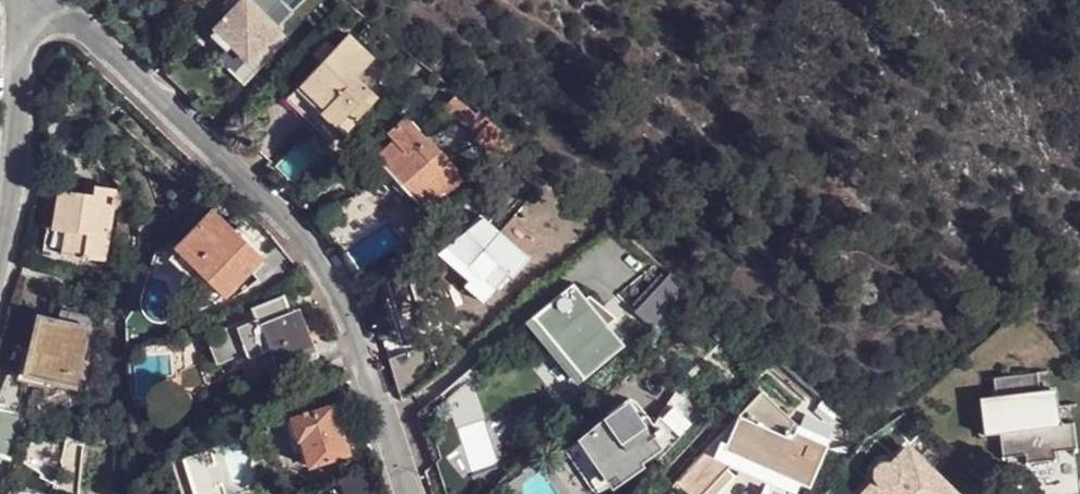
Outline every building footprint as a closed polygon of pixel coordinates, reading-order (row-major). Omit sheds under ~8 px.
[(250,0),(244,0),(240,4),(233,11),(217,29),(212,34),(227,48),(232,43),(250,60),(279,29),(250,0)] [(297,90),(337,128),(357,107),(365,114),(378,98),(360,80),(362,75),(377,58),(350,33),(337,47),(324,61),(297,90)] [(316,54),(324,61),(337,47),(329,39),(316,54)] [(235,75),(250,60),(232,43),(227,48),(217,58),(235,75)] [(337,128),(297,90),(287,100),(334,146),(344,135),(337,128)] [(446,108),(468,126),(477,115),(455,97),(446,108)] [(337,128),(344,135),(365,114),(357,107),(337,128)] [(490,121),(480,112),(477,115),(468,126),(479,135),(490,121)] [(413,197),(425,210),(445,193),(446,196),(459,185),(446,170),(453,162),(431,137),(429,139),(409,117),(391,135),(396,141),(379,157),(377,158),(380,162),(388,170),(397,180),(410,194),(413,197)] [(508,137),(500,146),(517,160),(526,152),(508,137)] [(63,253),(106,260),(117,191),(96,187),(94,196),(54,190),(51,214),(57,215),(55,230),(66,231),(63,253)] [(225,297),(226,298),(265,260),(251,246),(243,239),(237,233),(215,211),(179,247),(177,249),(178,251),(225,297)] [(48,228),(55,230),(57,215),(51,214),(48,228)] [(489,292),(493,296),(513,273),(517,277),(533,257),(484,215),(471,229),(469,226),(451,245),(471,262),(480,271),(474,278),(482,285),(489,292)] [(44,250),(63,253),(66,231),(55,230),(48,228),(44,250)] [(464,269),(471,262),(451,245),(443,238),(430,253),(457,277),(464,269)] [(171,259),(216,305),(225,297),(178,251),(171,259)] [(464,269),(474,278),(480,271),(471,262),(464,269)] [(649,299),(674,321),(697,294),(672,273),(649,299)] [(573,285),(518,331),(519,333),(533,321),(582,380),(579,383),(580,384),(625,347),(573,285)] [(271,351),(278,368),(300,358),(302,366),(320,360),(310,336),(303,338),(294,313),(290,314),(285,299),(284,298),(254,310),(260,327),(257,329),(256,333),(250,336),(248,330),(252,329),(250,324),(229,331),(231,337),(214,344),(222,367),(249,358),(250,359),(271,351)] [(674,321),(649,299),(639,312),(664,333),(674,321)] [(41,377),(77,385),(93,317),(83,315),(77,314),(69,313),(67,322),(59,319),(40,315),(26,373),(41,377)] [(404,357),(392,368),(403,400),(422,384),(404,357)] [(0,396),(0,406),(28,412),(29,413),(33,394),(36,395),(41,377),(26,373),(10,371),(0,396)] [(1028,455),(1029,463),(1057,460),(1057,452),(1078,449),(1075,425),(1062,425),(1059,409),(1051,409),(1049,391),(1042,392),(1039,375),(997,380),(1000,414),(986,417),(988,435),(1002,434),(1005,457),(1028,455)] [(657,450),(672,463),(716,416),(684,386),(682,390),(679,386),(675,390),(678,394),(654,427),(656,430),(660,428),(662,432),(658,434),(656,432),(652,435),(661,447),(657,450)] [(803,483),(814,488),(833,445),(801,431),(803,425),(767,391),(671,489),(677,493),(728,493),(731,488),(744,493),(799,493),(803,483)] [(625,440),(642,466),(644,465),(644,462),(654,455),(653,453),(657,450),(661,447),(652,435),(656,432),(658,434),(662,432),(660,428),(656,430),(654,427),(647,414),(636,421),(624,403),(607,415),(612,421),(610,422),(623,441),(625,440)] [(309,466),(310,467),(343,457),(340,445),(347,443),(334,405),(291,419),(292,421),(287,422),(294,440),(298,439),(299,441),(301,440),(309,466)] [(28,412),(0,406),(0,455),(18,458),(28,412)] [(623,441),(610,422),(582,441),(596,460),(601,457),(623,441)] [(298,439),(294,440),(294,442),(297,447),(301,462),(303,467),(309,466),(301,440),(299,441),(298,439)] [(631,473),(642,466),(625,440),(623,441),(601,457),(615,477),(627,467),(631,473)] [(567,452),(596,493),(632,475),(631,473),(627,467),(615,477),(601,457),(596,460),(582,441),(569,450),(567,452)] [(340,445),(343,457),(350,455),(347,443),(340,445)] [(944,476),(942,478),(911,450),(897,465),(894,462),(886,461),(880,465),(875,471),(875,479),(879,485),(872,493),(964,493),(944,476)]
